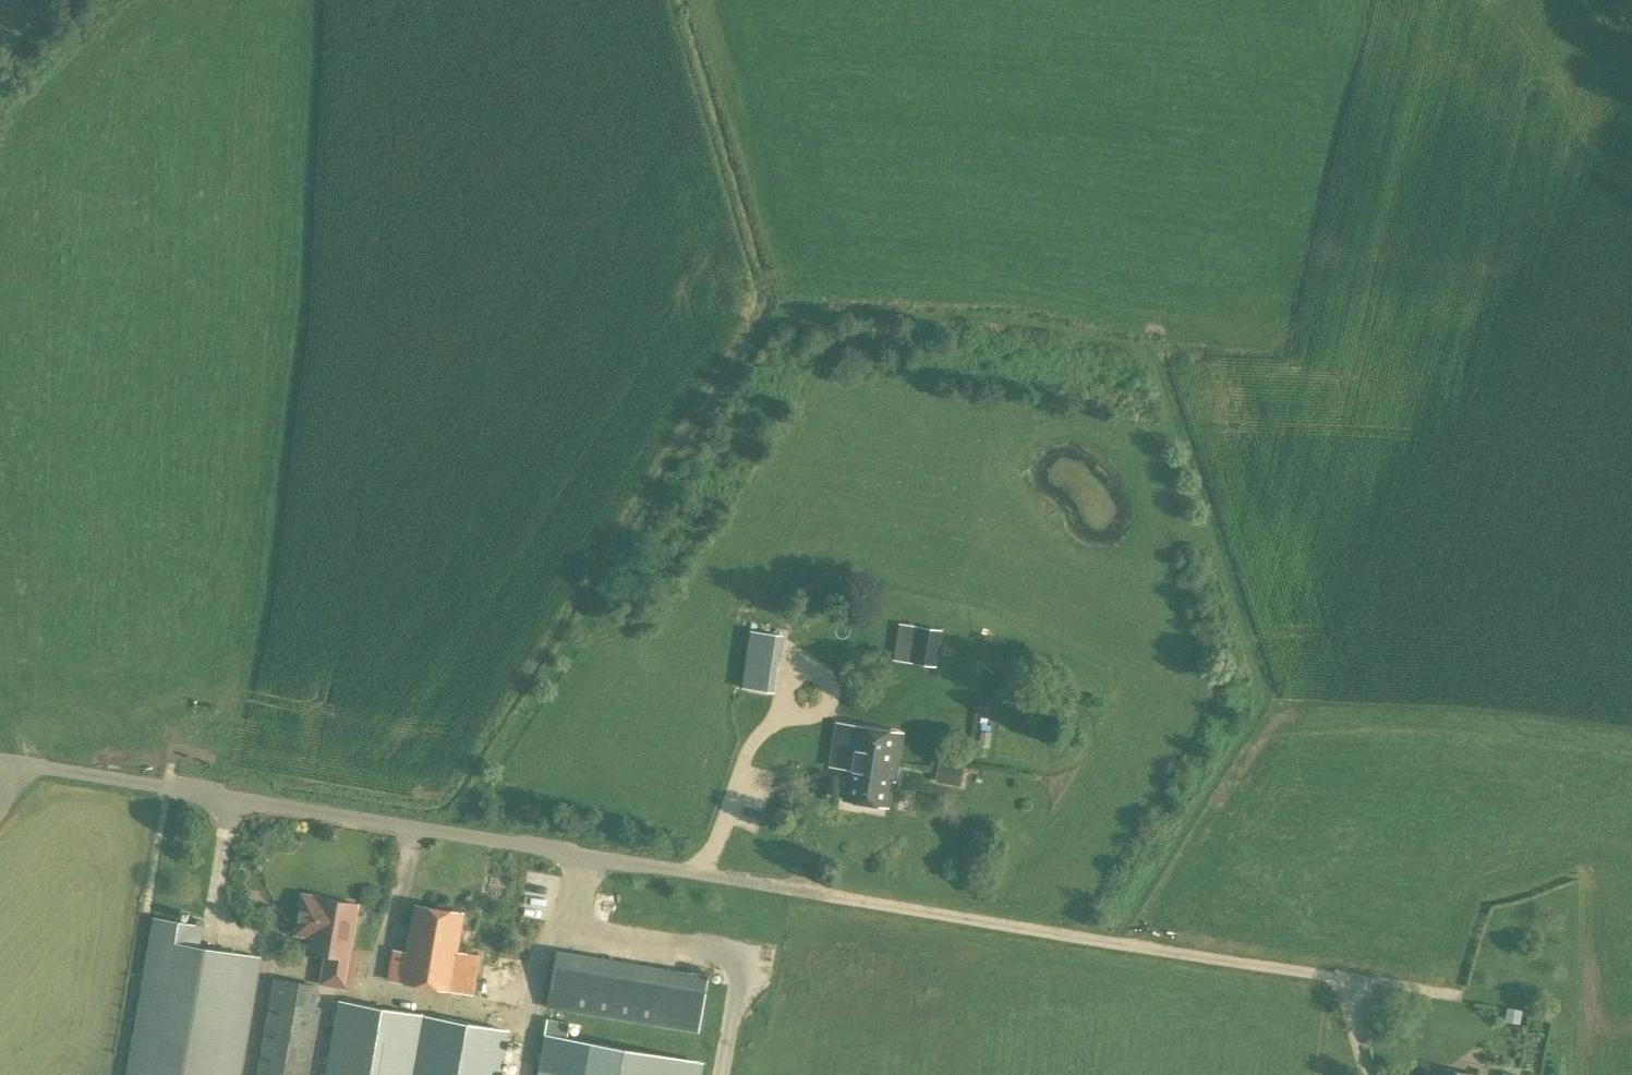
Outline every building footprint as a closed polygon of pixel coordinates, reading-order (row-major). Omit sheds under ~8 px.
[(935,667),(941,630),(899,623),(893,660),(935,667)] [(774,692),(783,634),(750,629),(741,687),(774,692)] [(883,763),(897,765),(902,734),(837,723),(830,765),(841,767),(842,760),(846,761),(846,760),(882,766),(883,763)] [(842,760),(841,767),(845,767),(843,782),(845,782),(842,800),(887,807),(891,781),(894,781),(897,765),(883,763),(882,766),(846,760),(846,761),(842,760)] [(357,904),(318,898),(310,897),(302,902),(298,927),(304,935),(314,936),(311,953),(325,955),(321,984),(351,989),(357,949),(350,948),(357,904)] [(415,905),(406,953),(393,951),(389,981),(473,995),(479,955),(456,952),(463,913),(415,905)] [(198,946),(201,925),(152,917),(125,1074),(241,1074),(262,957),(198,946)] [(703,1031),(712,973),(559,948),(547,1021),(698,1046),(700,1035),(642,1025),(643,1021),(703,1031)] [(259,1074),(310,1074),(321,1009),(315,1008),(318,987),(275,980),(259,1074)] [(327,1074),(415,1074),(425,1016),(340,1002),(327,1074)] [(1542,1058),(1543,1013),(1526,1013),(1525,1058),(1542,1058)] [(514,1036),(439,1021),(428,1074),(506,1074),(514,1036)] [(701,1066),(590,1046),(585,1074),(699,1074),(701,1066)]
